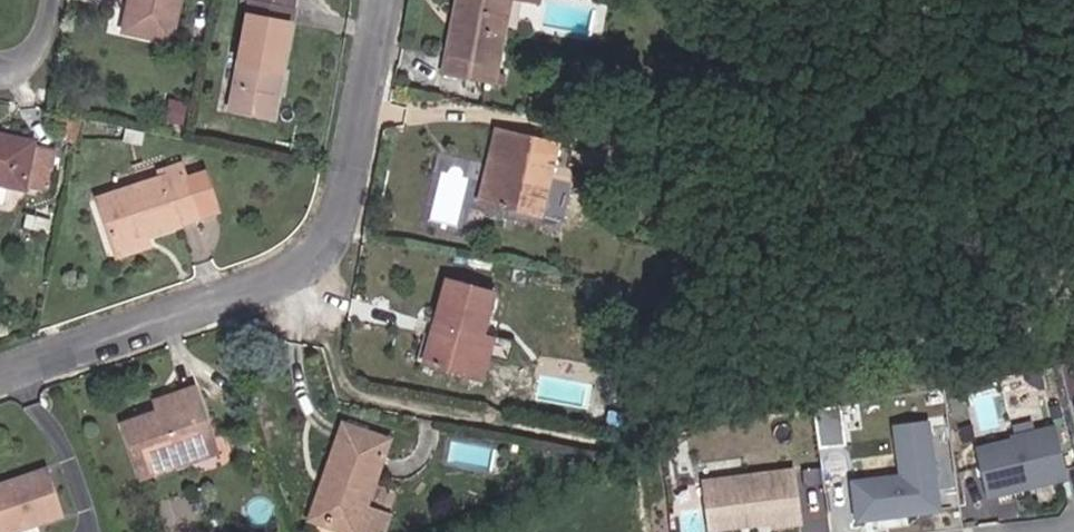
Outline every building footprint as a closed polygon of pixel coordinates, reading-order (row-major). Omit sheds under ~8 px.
[(166,40),(174,0),(136,0),(130,34),(166,40)] [(224,109),(266,116),(291,0),(246,0),(224,109)] [(512,0),(470,0),(465,22),(456,21),(445,72),(496,81),(512,0)] [(456,21),(465,22),(470,0),(461,0),(456,21)] [(535,23),(539,4),(521,0),(517,19),(535,23)] [(468,194),(480,196),(493,124),(483,123),(468,194)] [(542,133),(493,124),(480,196),(529,206),(542,133)] [(44,190),(53,146),(33,142),(34,136),(0,129),(0,181),(44,190)] [(92,196),(107,244),(142,234),(212,212),(199,172),(182,177),(178,162),(152,170),(154,178),(92,196)] [(43,228),(46,215),(23,210),(19,223),(43,228)] [(147,248),(142,234),(107,244),(110,257),(147,248)] [(473,366),(482,326),(491,285),(440,273),(422,356),(473,366)] [(494,329),(482,326),(473,366),(485,369),(494,329)] [(178,388),(182,399),(160,406),(125,418),(144,476),(198,457),(193,444),(220,434),(202,380),(178,388)] [(160,406),(182,399),(178,388),(157,394),(160,406)] [(815,412),(820,447),(846,444),(841,408),(815,412)] [(336,419),(324,470),(330,474),(320,514),(360,523),(361,530),(369,531),(385,531),(391,506),(366,500),(381,429),(336,419)] [(944,511),(933,423),(895,428),(900,473),(852,479),(857,521),(944,511)] [(1056,425),(976,444),(989,498),(1069,479),(1056,425)] [(220,434),(193,444),(198,457),(225,448),(220,434)] [(52,467),(0,485),(0,531),(13,531),(11,527),(67,510),(52,467)] [(797,467),(703,477),(709,531),(718,531),(803,523),(797,467)]
